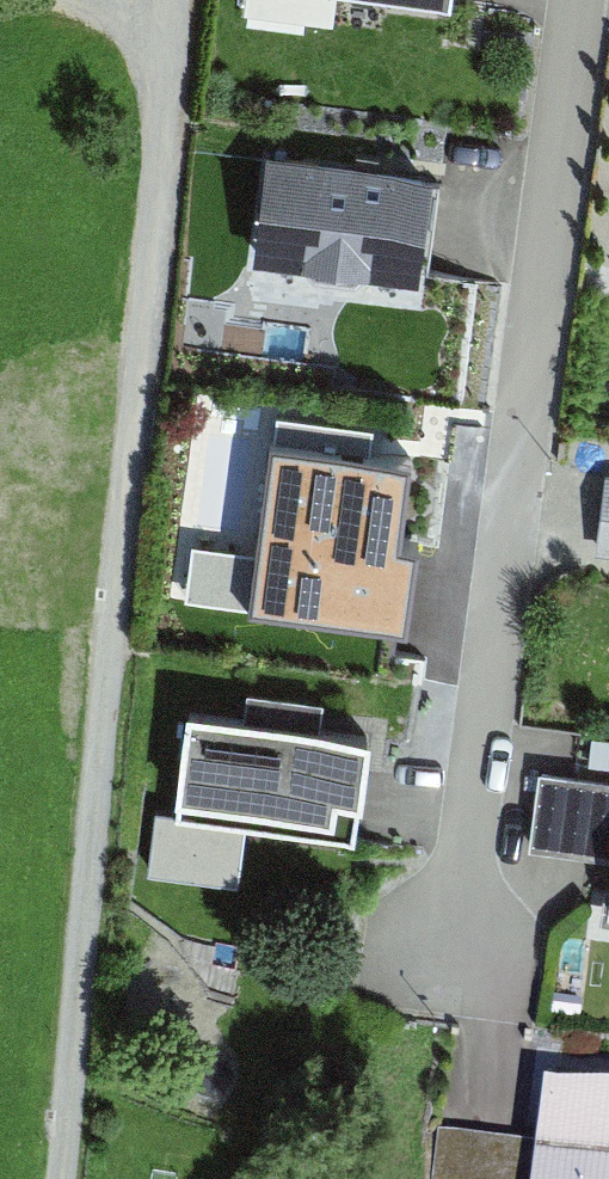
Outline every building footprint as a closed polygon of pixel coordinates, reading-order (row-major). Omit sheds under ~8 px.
[(432,171),(266,149),(252,257),(418,278),(432,171)] [(402,465),(262,445),(254,501),(275,504),(260,606),(379,623),(402,465)] [(598,480),(590,555),(608,557),(608,481),(598,480)] [(248,692),(245,713),(321,723),(324,702),(248,692)] [(246,821),(356,836),(370,729),(321,723),(245,713),(187,705),(173,812),(246,821)] [(598,857),(594,914),(608,915),(608,779),(531,773),(526,852),(598,857)] [(156,809),(148,870),(237,882),(246,821),(173,812),(156,809)] [(437,1133),(432,1178),(608,1178),(608,1093),(544,1085),(536,1146),(437,1133)]
